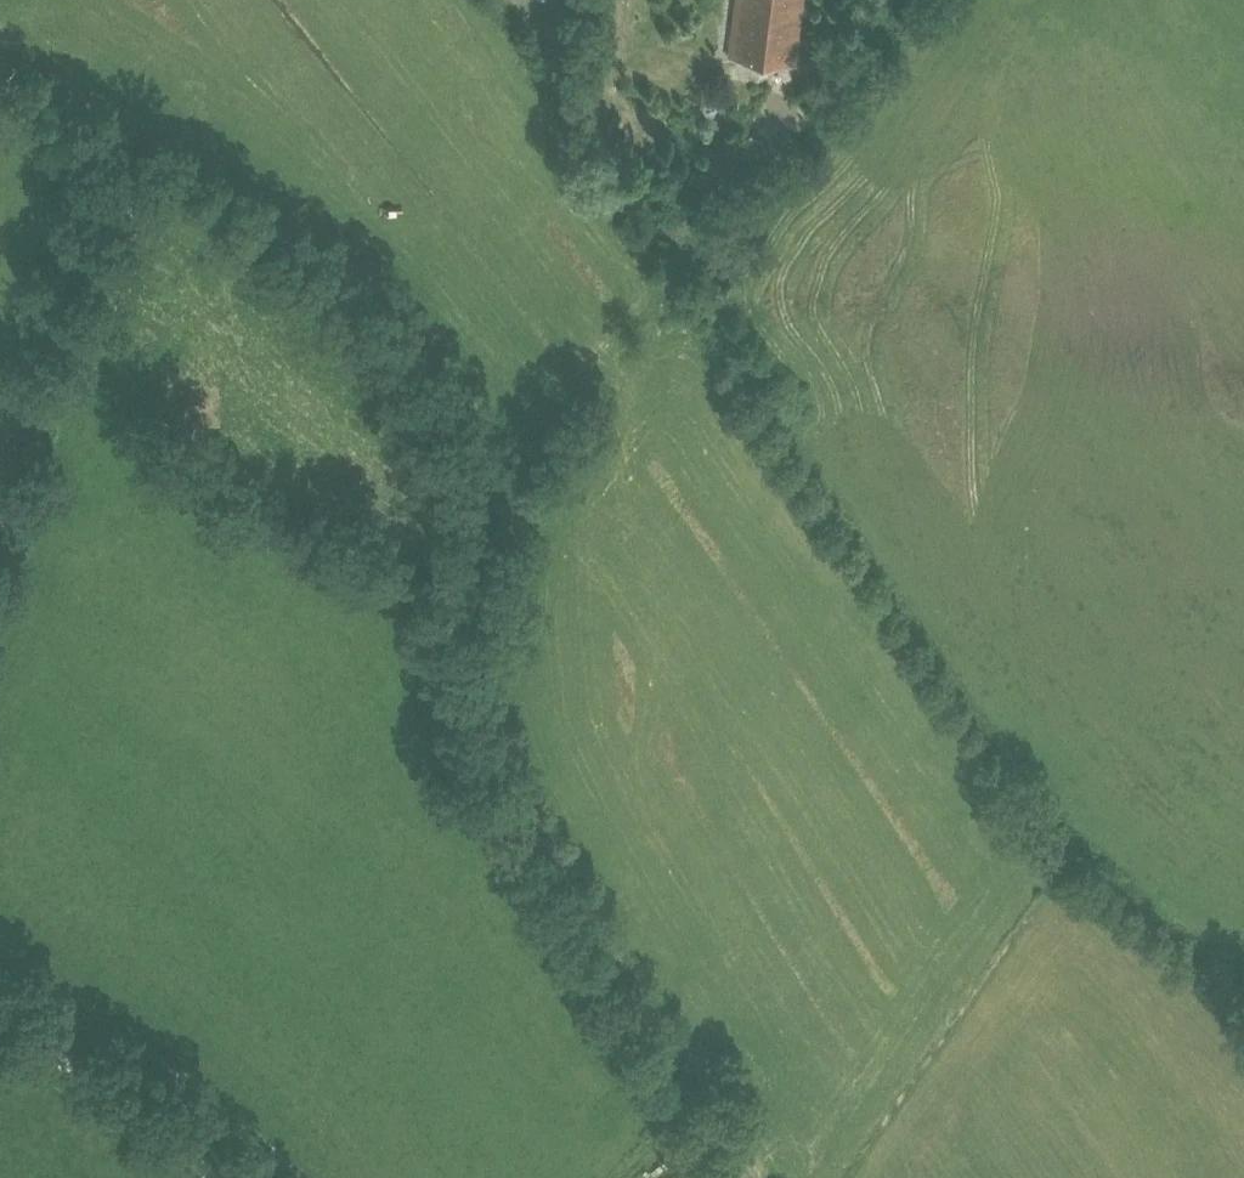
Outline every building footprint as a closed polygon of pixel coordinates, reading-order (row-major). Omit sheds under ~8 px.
[(732,53),(793,61),(800,0),(739,0),(732,53)]
